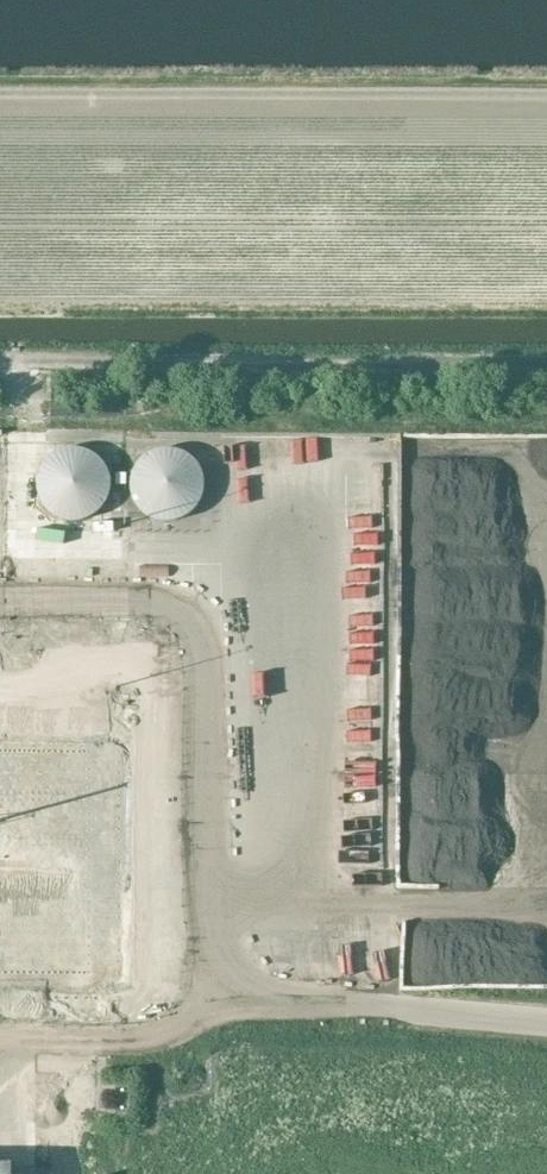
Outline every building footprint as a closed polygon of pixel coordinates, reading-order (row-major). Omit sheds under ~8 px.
[(287,449),(313,449),(313,431),(288,431),(287,449)] [(46,509),(57,518),(68,522),(81,521),(92,517),(102,509),(108,498),(110,487),(109,475),(104,464),(95,455),(84,450),(72,448),(61,450),(48,458),(40,469),(36,483),(38,497),(46,509)] [(154,521),(167,523),(180,521),(192,514),(200,503),(205,491),(204,477),(199,465),(190,456),(179,450),(166,448),(153,451),(142,458),(134,468),(130,480),(131,493),(135,504),(143,514),(154,521)] [(378,546),(378,534),(351,533),(350,544),(378,546)] [(149,561),(129,561),(128,589),(148,589),(149,561)] [(321,598),(347,596),(347,583),(320,584),(321,598)] [(381,601),(381,584),(350,583),(350,599),(381,601)] [(119,597),(120,621),(145,620),(144,596),(119,597)] [(158,827),(102,826),(102,854),(157,855),(158,827)] [(386,980),(387,944),(373,944),(372,980),(386,980)] [(12,1166),(0,1166),(0,1173),(12,1173),(12,1166)]
